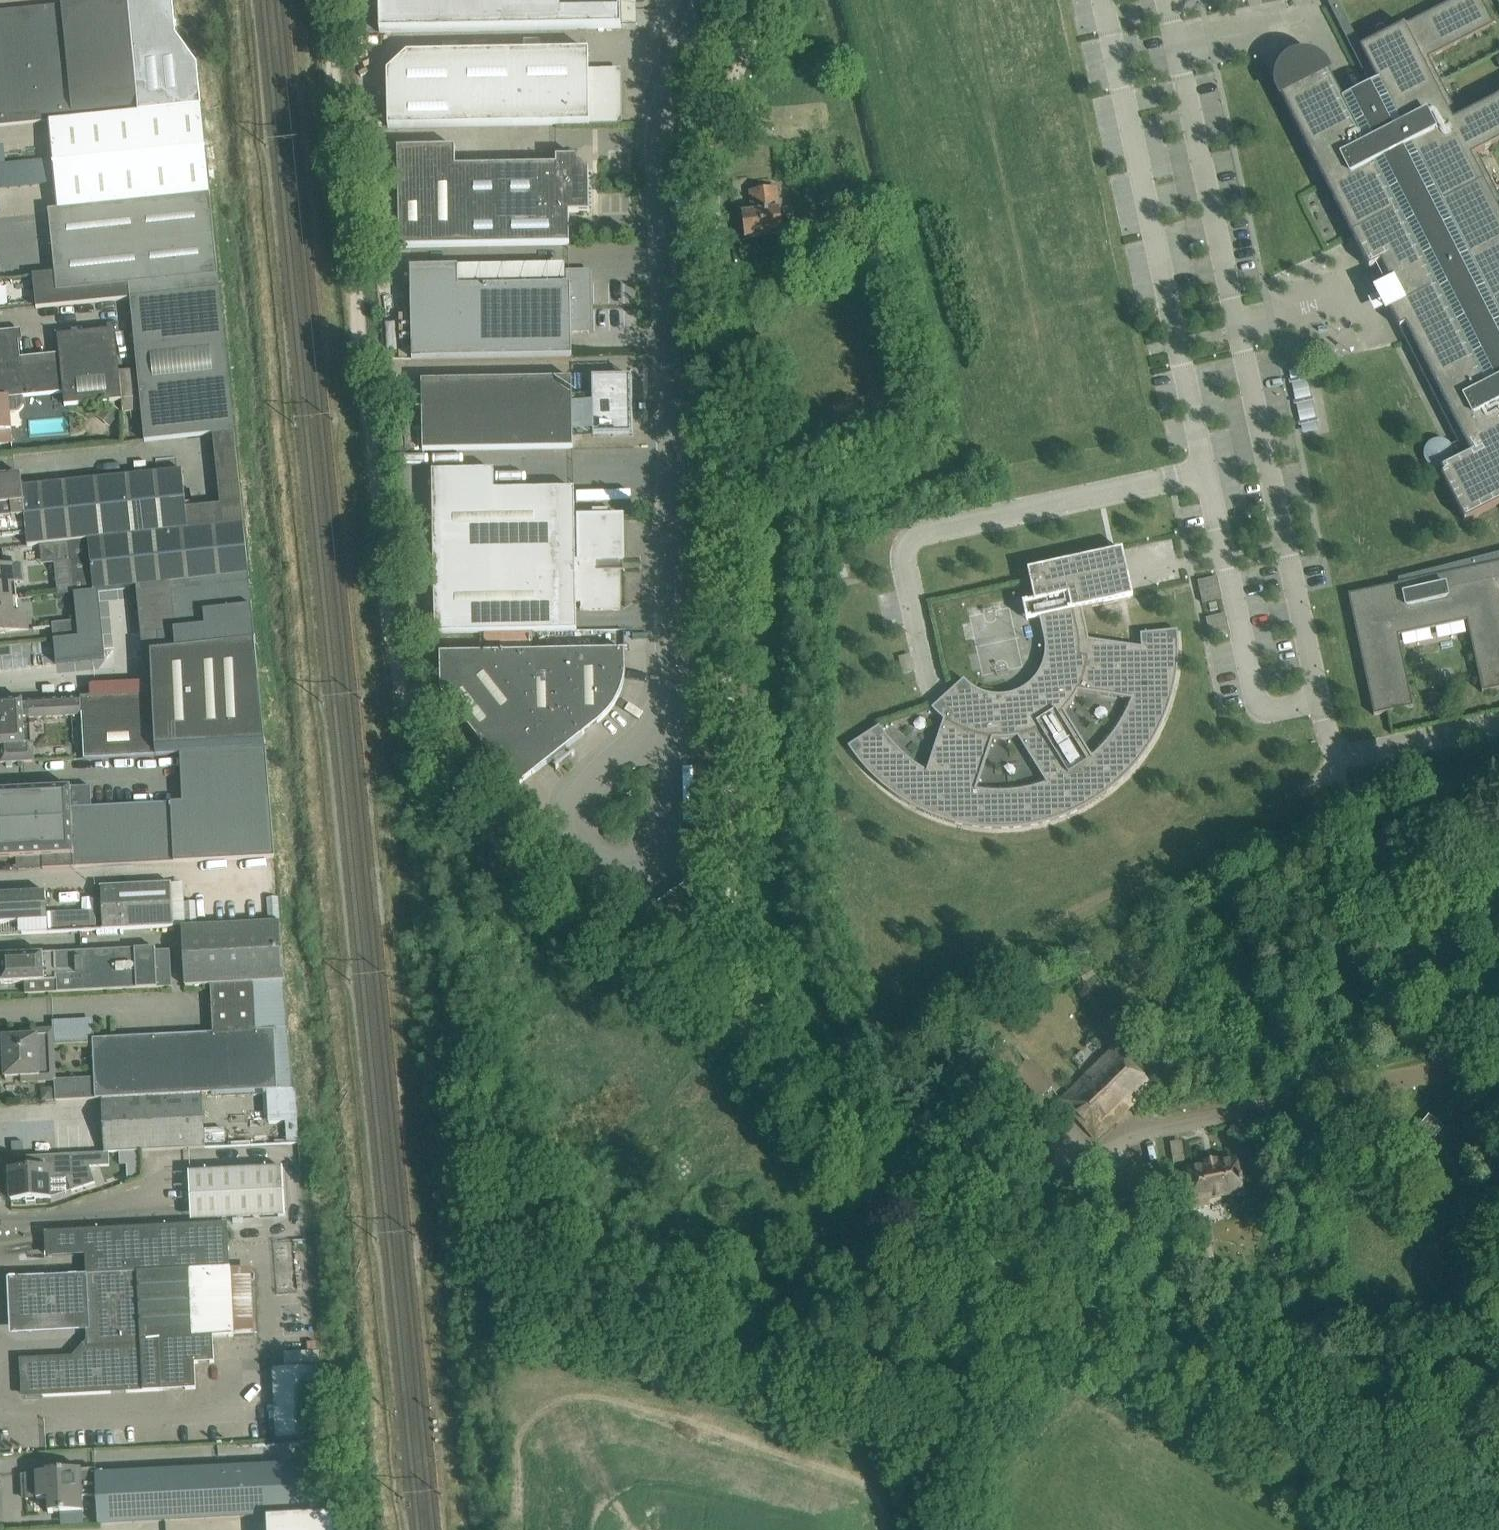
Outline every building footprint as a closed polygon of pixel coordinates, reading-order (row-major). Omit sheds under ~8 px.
[(49,121),(139,112),(202,106),(198,66),(177,34),(173,0),(117,0),(0,12),(0,126),(49,121)] [(379,33),(621,29),(621,0),(379,0),(379,33)] [(1475,154),(1498,142),(1498,98),(1459,118),(1443,87),(1427,58),(1494,24),(1482,2),(1481,0),(1455,0),(1361,48),(1337,0),(1327,0),(1371,85),(1370,86),(1343,100),(1342,100),(1328,74),(1329,73),(1328,71),(1281,95),(1282,98),(1283,97),(1327,185),(1338,179),(1363,227),(1351,233),(1369,268),(1380,262),(1402,304),(1390,310),(1391,312),(1392,311),(1458,443),(1452,446),(1451,446),(1449,443),(1446,441),(1441,439),(1437,439),(1433,440),(1429,443),(1426,446),(1424,450),(1424,454),(1424,458),(1426,462),(1429,465),(1432,467),(1433,468),(1436,469),(1440,467),(1441,469),(1443,474),(1441,475),(1464,520),(1498,503),(1498,198),(1475,154)] [(588,51),(407,54),(387,72),(388,128),(618,124),(617,72),(600,72),(600,70),(589,70),(588,51)] [(57,207),(77,205),(210,192),(202,106),(139,113),(139,112),(49,121),(53,159),(55,183),(57,207)] [(586,168),(585,168),(577,160),(577,159),(576,158),(576,157),(556,157),(556,165),(456,166),(456,147),(397,148),(399,216),(569,213),(589,212),(588,168),(587,168),(586,168)] [(0,164),(0,189),(55,183),(53,159),(6,164),(0,164)] [(777,188),(751,191),(753,212),(742,213),(745,237),(783,233),(777,188)] [(130,299),(220,289),(210,194),(49,210),(55,273),(33,275),(36,308),(130,299)] [(570,245),(570,236),(569,213),(399,216),(399,248),(570,245)] [(410,267),(412,358),(571,356),(571,333),(589,333),(588,281),(579,273),(569,273),(569,284),(458,286),(458,266),(410,267)] [(137,369),(141,410),(144,441),(213,434),(234,432),(220,289),(130,299),(137,369)] [(8,397),(8,398),(22,397),(63,392),(65,405),(122,399),(122,412),(141,410),(137,369),(119,371),(115,330),(58,336),(60,354),(20,358),(17,331),(0,332),(0,398),(8,397)] [(468,358),(468,376),(512,375),(512,358),(468,358)] [(572,401),(572,395),(572,379),(421,380),(421,449),(553,449),(573,449),(573,436),(632,435),(631,377),(592,378),(593,401),(572,401)] [(1297,424),(1312,423),(1310,388),(1295,388),(1297,424)] [(13,443),(10,413),(20,412),(23,406),(22,397),(8,398),(8,397),(0,398),(0,444),(13,443)] [(182,470),(22,486),(21,486),(26,534),(27,546),(40,545),(69,542),(88,539),(243,524),(234,432),(213,434),(220,504),(186,507),(182,470)] [(434,633),(442,633),(577,631),(576,604),(580,604),(580,610),(620,610),(619,522),(607,522),(607,513),(589,513),(589,522),(575,523),(574,489),(494,490),(494,470),(431,471),(434,633)] [(22,486),(21,474),(0,477),(0,537),(26,534),(21,486),(22,486)] [(243,524),(88,539),(69,542),(70,558),(74,593),(98,591),(136,586),(248,575),(243,524)] [(888,738),(884,732),(880,727),(879,726),(848,746),(853,753),(858,760),(864,767),(870,774),(876,780),(883,786),(890,791),(897,797),(904,801),(905,802),(913,807),(921,811),(929,814),(937,817),(945,820),(954,823),(963,825),(971,826),(980,828),(989,828),(997,829),(1006,828),(1015,828),(1024,827),(1033,825),(1041,824),(1050,821),(1058,819),(1066,816),(1074,812),(1082,808),(1090,804),(1095,801),(1102,796),(1109,791),(1116,785),(1123,779),(1129,773),(1135,767),(1141,760),(1146,753),(1151,745),(1155,738),(1159,730),(1163,722),(1167,714),(1170,706),(1172,697),(1174,689),(1176,680),(1177,672),(1178,663),(1179,654),(1179,645),(1178,636),(1178,630),(1171,631),(1141,634),(1141,647),(1131,646),(1088,639),(1087,629),(1082,609),(1104,604),(1104,603),(1133,597),(1123,550),(1122,549),(1106,552),(1062,562),(1029,569),(1028,569),(1028,570),(1031,584),(1034,600),(1023,603),(1026,620),(1039,617),(1044,638),(1044,640),(1045,642),(1045,645),(1045,647),(1045,649),(1045,652),(1045,654),(1045,656),(1044,658),(1044,661),(1043,663),(1042,665),(1041,667),(1040,669),(1039,671),(1038,673),(1037,675),(1036,677),(1034,679),(1033,681),(1031,682),(1029,684),(1027,685),(1026,687),(1024,688),(1022,689),(1020,690),(1018,691),(1016,692),(1013,693),(1011,693),(1009,694),(1007,694),(1004,695),(1002,695),(1000,695),(998,695),(995,695),(993,695),(991,694),(989,694),(986,693),(984,693),(982,692),(980,691),(978,690),(976,689),(974,688),(972,686),(970,685),(968,683),(967,682),(965,680),(964,679),(956,686),(952,690),(932,708),(944,720),(927,771),(920,767),(915,763),(909,759),(903,754),(898,749),(893,744),(888,738)] [(1398,578),(1399,583),(1348,594),(1374,714),(1413,706),(1397,635),(1467,621),(1482,692),(1498,688),(1498,553),(1398,578)] [(58,595),(74,593),(70,558),(54,559),(58,595)] [(0,568),(0,601),(12,599),(10,584),(23,582),(21,566),(0,568)] [(254,635),(248,575),(136,586),(142,646),(254,635)] [(1200,602),(1218,601),(1216,575),(1198,577),(1200,602)] [(78,637),(54,639),(56,664),(105,659),(98,591),(74,593),(77,620),(78,637)] [(12,599),(0,601),(0,633),(28,630),(26,614),(13,615),(12,599)] [(1205,631),(1223,631),(1223,611),(1204,611),(1205,631)] [(77,620),(52,623),(54,639),(78,637),(77,620)] [(617,646),(617,632),(585,632),(585,647),(617,646)] [(92,696),(81,697),(82,715),(84,759),(104,758),(180,754),(266,749),(263,711),(254,635),(142,646),(145,682),(91,685),(92,696)] [(604,717),(611,710),(617,700),(621,690),(624,681),(625,671),(624,650),(480,653),(559,754),(597,723),(604,717)] [(516,787),(520,784),(559,754),(480,653),(440,653),(440,692),(516,787)] [(1,763),(34,761),(33,744),(25,744),(24,718),(82,715),(81,697),(22,700),(0,701),(0,751),(1,763)] [(72,809),(75,867),(275,858),(266,749),(180,754),(183,802),(92,806),(92,808),(72,809)] [(42,857),(43,869),(75,867),(72,809),(92,808),(91,786),(0,791),(0,859),(42,857)] [(174,927),(172,883),(100,886),(102,930),(174,927)] [(46,892),(8,894),(9,902),(0,902),(0,923),(22,922),(22,934),(48,933),(46,892)] [(52,912),(47,913),(48,932),(52,932),(97,930),(96,910),(52,912)] [(280,921),(181,926),(184,986),(211,985),(285,981),(286,981),(280,921)] [(155,947),(55,953),(57,992),(172,987),(170,949),(156,950),(155,947)] [(41,993),(57,992),(55,953),(0,955),(0,969),(1,983),(25,982),(25,994),(41,993)] [(94,1078),(54,1080),(55,1101),(102,1098),(202,1094),(294,1089),(293,1089),(285,981),(211,985),(213,1033),(92,1039),(94,1078)] [(54,1056),(53,1040),(53,1029),(31,1030),(31,1036),(3,1037),(5,1077),(21,1076),(21,1082),(50,1081),(49,1057),(54,1056)] [(1062,1100),(1096,1139),(1151,1085),(1115,1049),(1101,1062),(1062,1100)] [(1010,1077),(1032,1103),(1050,1087),(1028,1062),(1010,1077)] [(105,1153),(109,1153),(205,1148),(202,1094),(102,1098),(105,1153)] [(1430,1118),(1408,1145),(1420,1155),(1443,1128),(1430,1118)] [(109,1153),(105,1153),(48,1156),(48,1168),(9,1169),(11,1200),(51,1198),(50,1178),(67,1177),(72,1191),(96,1183),(90,1167),(110,1166),(109,1153)] [(1239,1180),(1235,1160),(1217,1164),(1216,1161),(1205,1163),(1206,1166),(1188,1170),(1192,1189),(1196,1206),(1210,1203),(1210,1197),(1242,1190),(1239,1180)] [(300,1167),(188,1172),(191,1220),(304,1215),(300,1167)] [(1207,1221),(1192,1224),(1195,1240),(1196,1242),(1206,1240),(1211,1239),(1207,1221)] [(232,1336),(230,1268),(228,1235),(227,1224),(47,1232),(48,1244),(48,1256),(86,1255),(87,1278),(90,1334),(90,1343),(75,1360),(24,1362),(25,1398),(196,1389),(195,1363),(214,1362),(213,1338),(232,1336)] [(33,1281),(9,1282),(12,1338),(36,1337),(90,1334),(87,1278),(33,1281)] [(319,1351),(318,1351),(284,1352),(284,1368),(273,1369),(275,1439),(322,1437),(319,1351)] [(1448,1376),(1445,1386),(1452,1388),(1454,1378),(1448,1376)] [(330,1482),(312,1483),(311,1463),(240,1467),(242,1517),(314,1513),(333,1513),(330,1482)] [(240,1467),(168,1471),(170,1520),(242,1517),(240,1467)] [(48,1513),(68,1512),(83,1511),(83,1497),(82,1493),(78,1493),(76,1469),(46,1471),(46,1473),(24,1474),(26,1500),(48,1498),(48,1513)] [(98,1524),(170,1520),(168,1471),(96,1474),(96,1469),(82,1470),(81,1469),(76,1469),(78,1493),(82,1493),(83,1497),(96,1496),(98,1524)] [(332,1518),(267,1521),(267,1529),(333,1529),(332,1518)]
